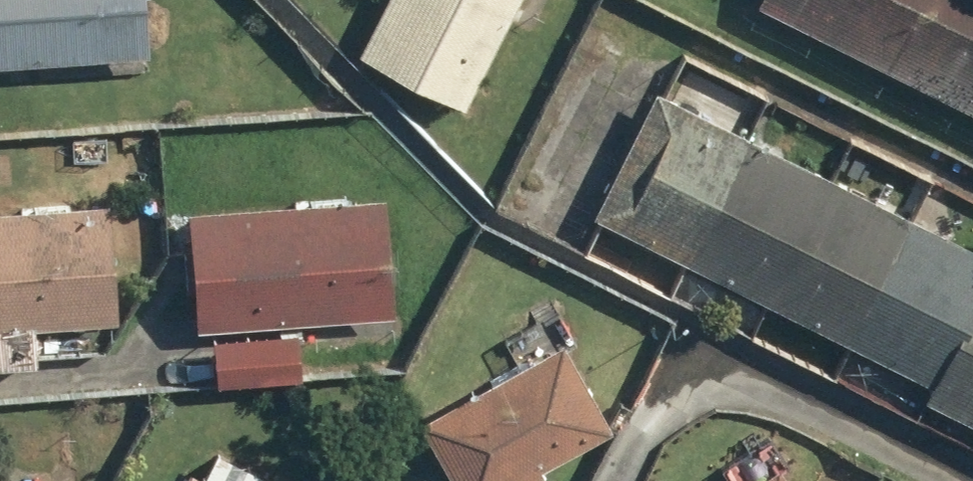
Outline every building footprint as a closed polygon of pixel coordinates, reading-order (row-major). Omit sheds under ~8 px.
[(144,53),(141,0),(0,0),(0,60),(144,53)] [(515,0),(381,0),(355,52),(461,105),(515,0)] [(972,110),(972,0),(754,0),(972,110)] [(972,427),(972,248),(658,89),(594,215),(928,383),(919,400),(972,427)] [(381,197),(179,210),(187,331),(209,329),(212,377),(301,371),(298,323),(389,317),(381,197)] [(0,210),(0,364),(36,362),(33,326),(114,320),(104,202),(0,210)] [(547,336),(409,413),(447,480),(489,480),(595,422),(547,336)] [(214,452),(202,476),(187,468),(180,480),(271,480),(214,452)] [(775,466),(752,480),(785,480),(775,466)]
